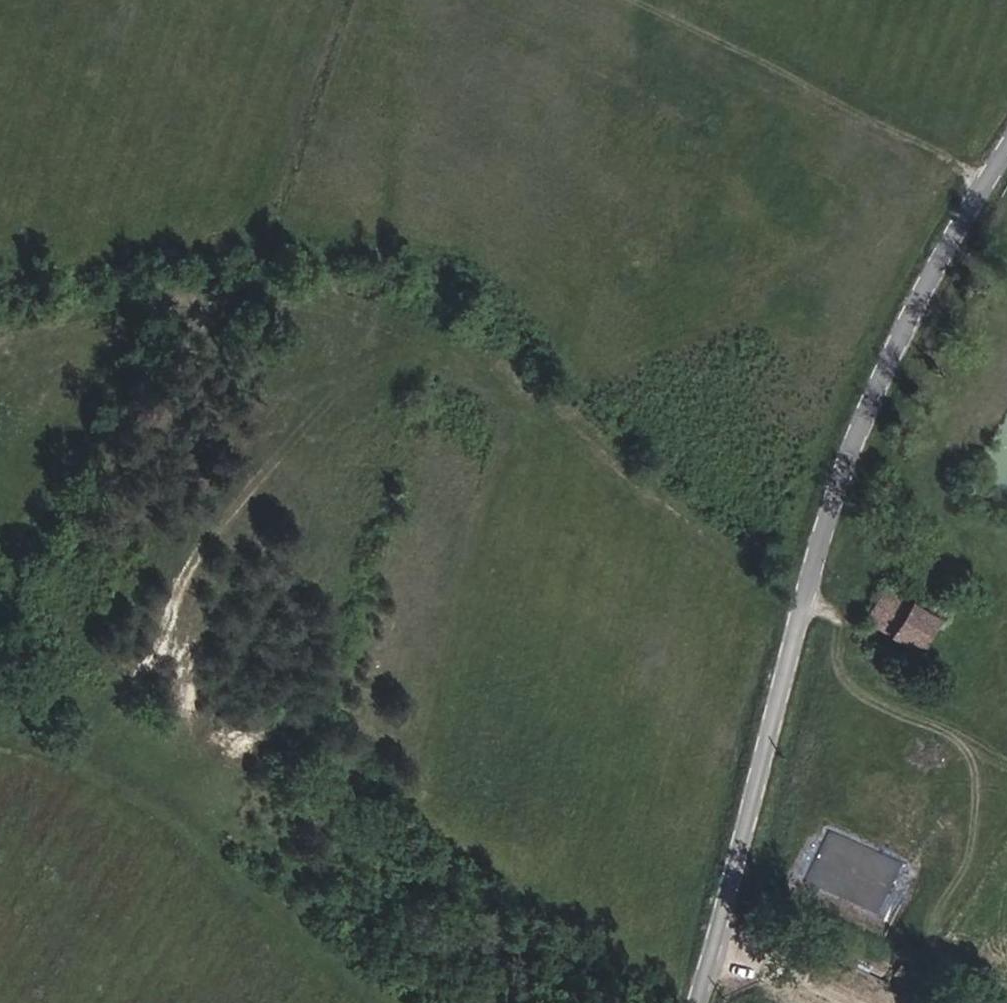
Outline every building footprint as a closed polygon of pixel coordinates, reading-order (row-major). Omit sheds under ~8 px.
[(839,571),(897,607),(913,579),(856,543),(839,571)]
